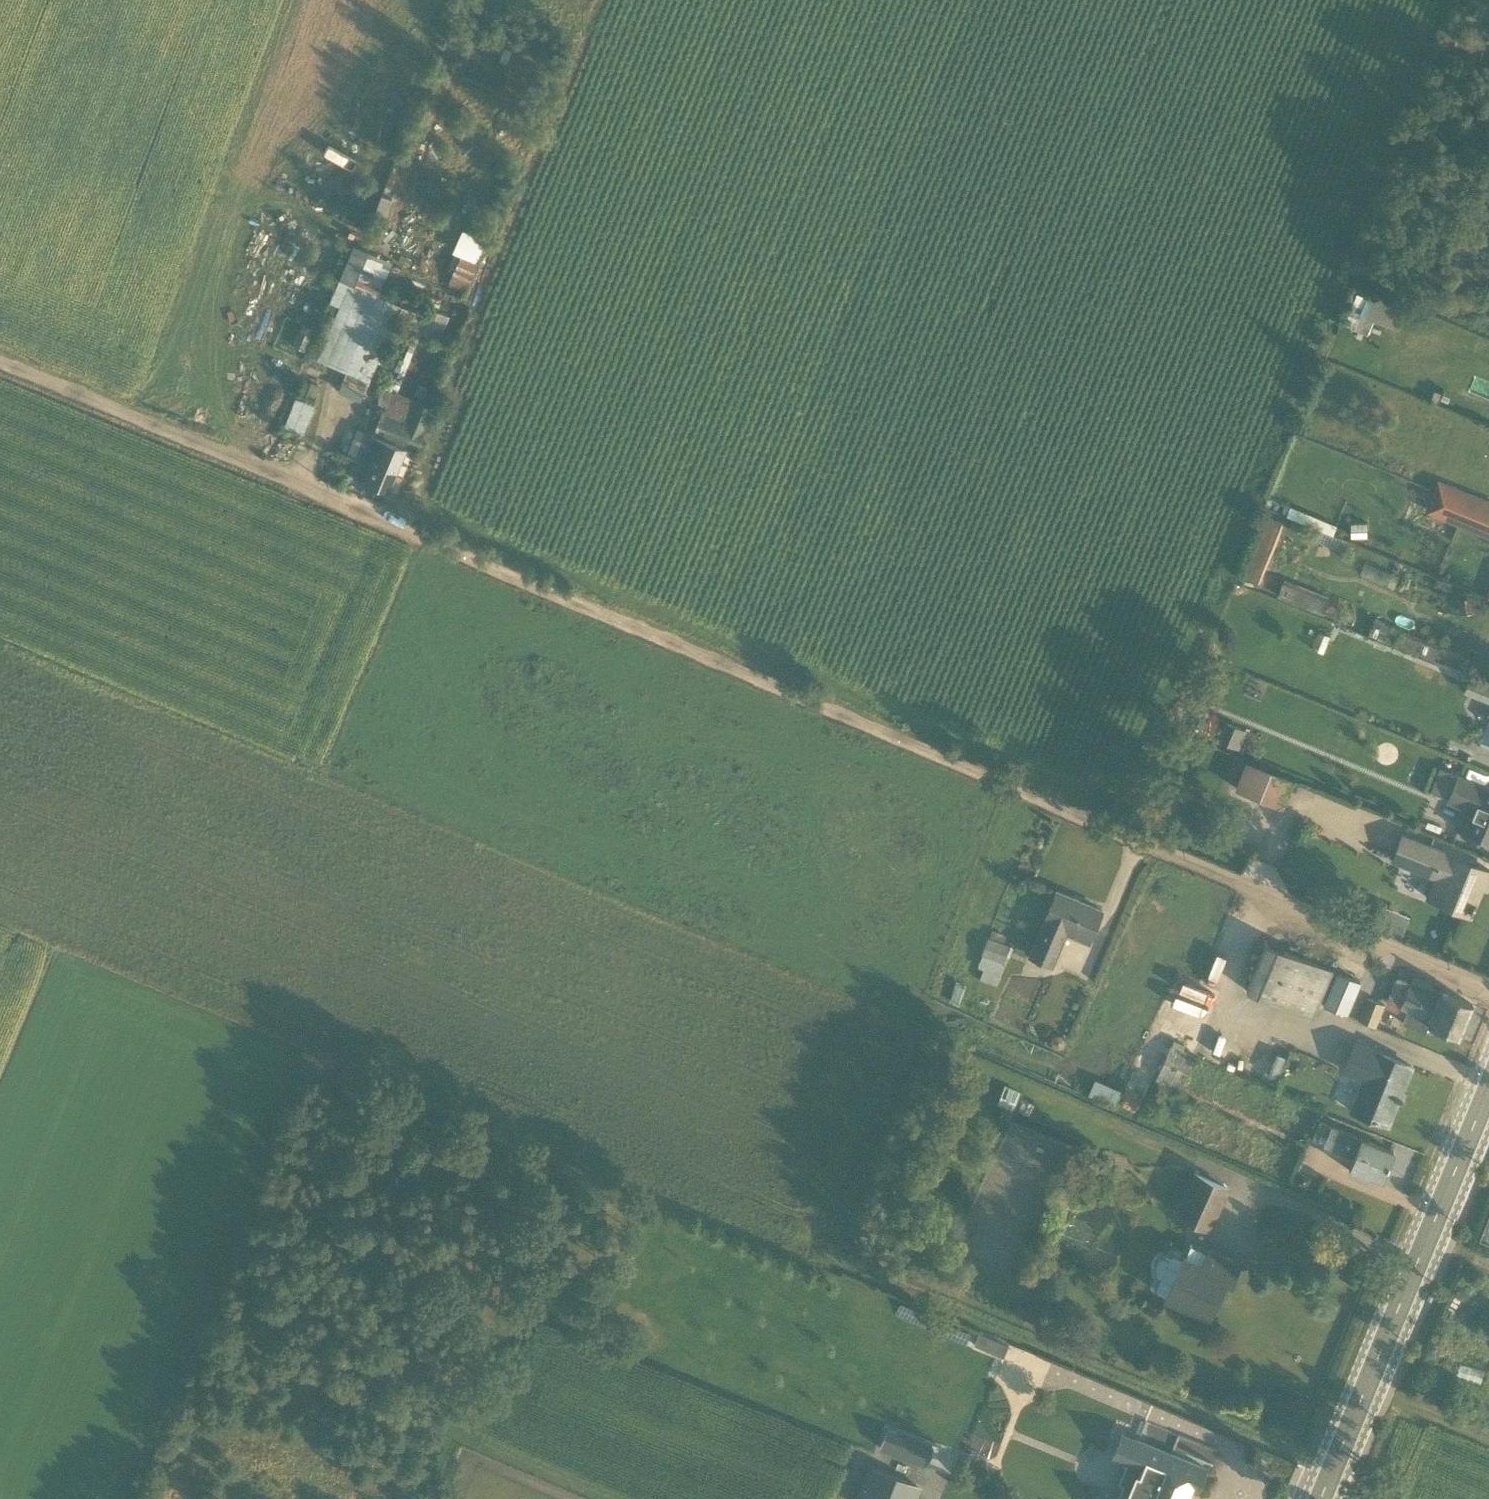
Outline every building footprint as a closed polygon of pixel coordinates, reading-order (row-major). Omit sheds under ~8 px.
[(375,253),(353,244),(343,267),(366,276),(375,253)] [(464,297),(479,261),(460,253),(445,289),(464,297)] [(1364,290),(1355,312),(1396,330),(1406,308),(1364,290)] [(368,378),(399,304),(375,294),(372,303),(343,291),(315,356),(368,378)] [(448,316),(424,306),(415,329),(438,339),(448,316)] [(318,385),(309,381),(303,396),(312,399),(318,385)] [(415,452),(434,408),(421,403),(427,389),(417,384),(411,398),(391,390),(354,477),(389,491),(407,448),(415,452)] [(313,404),(293,396),(281,423),(301,431),(313,404)] [(1437,479),(1423,511),(1488,538),(1488,500),(1437,479)] [(1279,523),(1265,517),(1242,575),(1256,581),(1279,523)] [(1294,574),(1286,571),(1276,596),(1320,614),(1327,597),(1291,582),(1294,574)] [(1411,579),(1398,573),(1391,588),(1405,594),(1411,579)] [(1471,597),(1456,599),(1458,613),(1473,611),(1471,597)] [(1390,643),(1396,628),(1372,618),(1366,633),(1390,643)] [(1402,629),(1395,645),(1460,672),(1466,657),(1402,629)] [(1406,650),(1403,659),(1422,667),(1425,658),(1406,650)] [(1462,688),(1488,701),(1488,681),(1471,671),(1462,688)] [(1445,754),(1439,768),(1438,767),(1428,791),(1445,798),(1444,801),(1460,807),(1453,825),(1488,840),(1488,788),(1457,775),(1463,762),(1445,754)] [(1232,788),(1282,807),(1291,778),(1243,761),(1232,788)] [(1480,886),(1484,887),(1488,876),(1488,870),(1399,833),(1388,859),(1431,877),(1423,895),(1469,914),(1480,886)] [(1104,910),(1056,890),(1029,954),(1052,964),(1066,932),(1090,942),(1104,910)] [(1380,900),(1370,922),(1399,935),(1409,913),(1380,900)] [(994,983),(1011,945),(1001,941),(1005,934),(992,928),(972,973),(994,983)] [(1217,974),(1228,945),(1217,941),(1206,969),(1217,974)] [(1330,969),(1265,942),(1245,989),(1311,1017),(1330,969)] [(1358,980),(1337,972),(1323,1004),(1345,1013),(1358,980)] [(1395,976),(1390,988),(1464,1019),(1471,1003),(1439,990),(1438,994),(1395,976)] [(971,986),(954,979),(948,994),(965,1001),(971,986)] [(1390,988),(1383,1006),(1396,1011),(1398,1007),(1405,1010),(1400,1023),(1423,1032),(1427,1023),(1458,1035),(1464,1019),(1390,988)] [(1366,997),(1357,1018),(1373,1025),(1382,1003),(1366,997)] [(1183,1044),(1172,1039),(1171,1044),(1181,1048),(1183,1044)] [(1389,1124),(1400,1095),(1397,1094),(1410,1064),(1352,1040),(1339,1071),(1358,1079),(1347,1107),(1389,1124)] [(1171,1044),(1152,1087),(1165,1093),(1169,1085),(1178,1088),(1194,1054),(1181,1048),(1171,1044)] [(1113,1102),(1119,1087),(1094,1076),(1088,1091),(1113,1102)] [(1366,1171),(1380,1177),(1387,1161),(1386,1160),(1390,1150),(1391,1151),(1392,1149),(1329,1123),(1329,1124),(1318,1119),(1310,1138),(1351,1155),(1346,1168),(1364,1175),(1366,1171)] [(1228,1187),(1193,1171),(1174,1213),(1209,1229),(1228,1187)] [(1182,1252),(1180,1256),(1172,1252),(1168,1254),(1164,1252),(1157,1258),(1154,1263),(1155,1274),(1158,1276),(1154,1286),(1155,1290),(1205,1312),(1221,1275),(1229,1279),(1235,1263),(1189,1243),(1184,1253),(1182,1252)] [(1007,1344),(987,1336),(982,1348),(1002,1356),(1007,1344)] [(878,1447),(926,1458),(932,1432),(884,1421),(878,1447)] [(1187,1494),(1184,1493),(1187,1485),(1195,1488),(1196,1484),(1200,1480),(1203,1475),(1202,1469),(1204,1466),(1188,1459),(1170,1452),(1119,1432),(1110,1455),(1124,1461),(1117,1478),(1122,1481),(1117,1492),(1106,1488),(1101,1498),(1185,1498),(1187,1494)] [(872,1467),(859,1498),(906,1498),(912,1483),(872,1467)]
